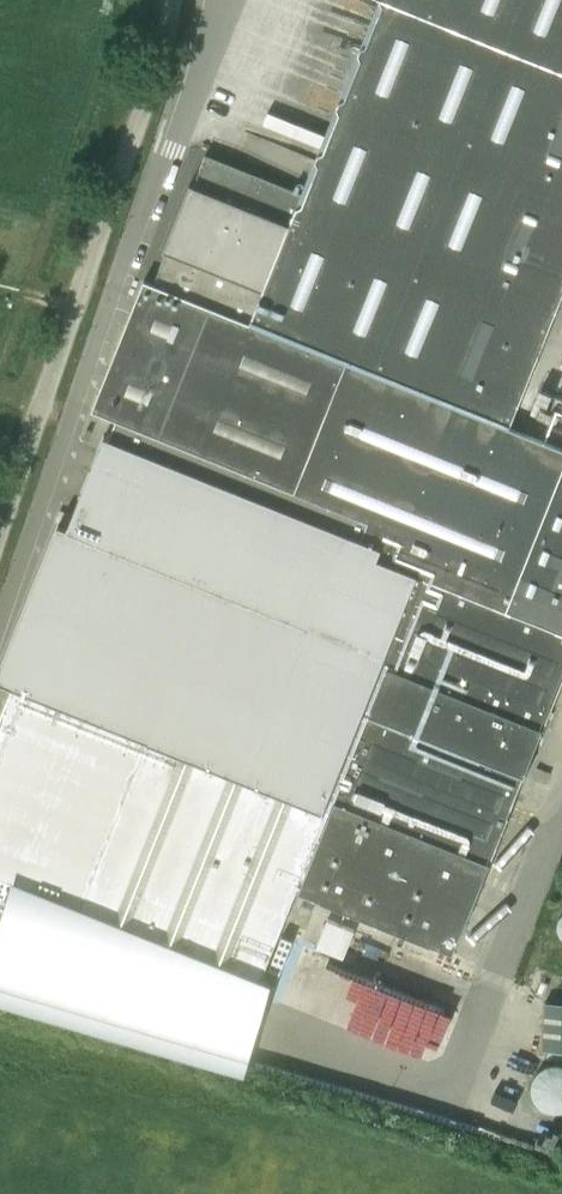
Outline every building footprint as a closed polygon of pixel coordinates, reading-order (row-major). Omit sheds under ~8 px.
[(379,1),(382,7),(366,46),(361,49),(358,54),(361,60),(350,85),(344,99),(339,102),(336,108),(339,113),(323,152),(317,155),(315,161),(317,167),(307,192),(205,151),(152,285),(144,281),(92,411),(115,421),(71,524),(62,520),(0,668),(0,678),(14,684),(0,718),(0,877),(12,882),(2,918),(257,989),(262,977),(296,890),(453,953),(561,681),(561,449),(509,428),(561,296),(561,0),(379,0),(379,1)] [(323,145),(327,133),(272,111),(268,122),(323,145)] [(550,773),(537,768),(532,778),(546,783),(550,773)] [(328,914),(317,942),(348,956),(360,928),(328,914)] [(282,1007),(412,1049),(429,997),(300,955),(282,1007)] [(545,1001),(544,1048),(561,1049),(561,1001),(545,1001)] [(531,1099),(561,1109),(561,1068),(543,1062),(531,1099)]
